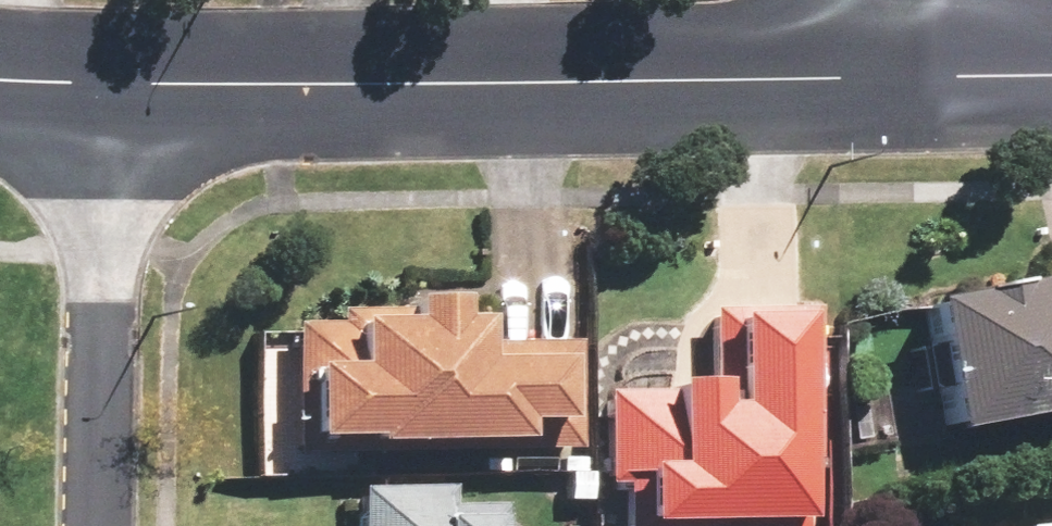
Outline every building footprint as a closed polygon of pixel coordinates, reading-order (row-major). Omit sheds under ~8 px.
[(929,295),(952,427),(1051,409),(1051,274),(929,295)] [(294,320),(295,452),(522,451),(522,435),(579,434),(578,339),(482,340),(482,311),(457,312),(457,293),(408,293),(408,307),(335,307),(336,320),(294,320)] [(812,303),(709,304),(710,375),(672,376),(672,384),(601,385),(602,483),(618,483),(619,525),(709,525),(709,516),(814,515),(812,303)] [(499,502),(448,502),(448,484),(358,484),(358,525),(499,525),(499,502)]
